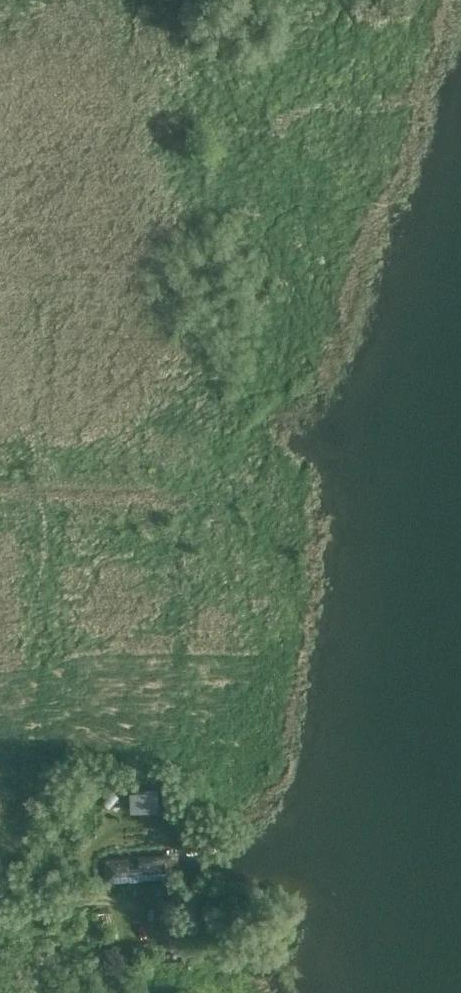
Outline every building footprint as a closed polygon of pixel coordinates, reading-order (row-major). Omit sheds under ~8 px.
[(101,863),(103,883),(177,874),(174,854),(101,863)]
